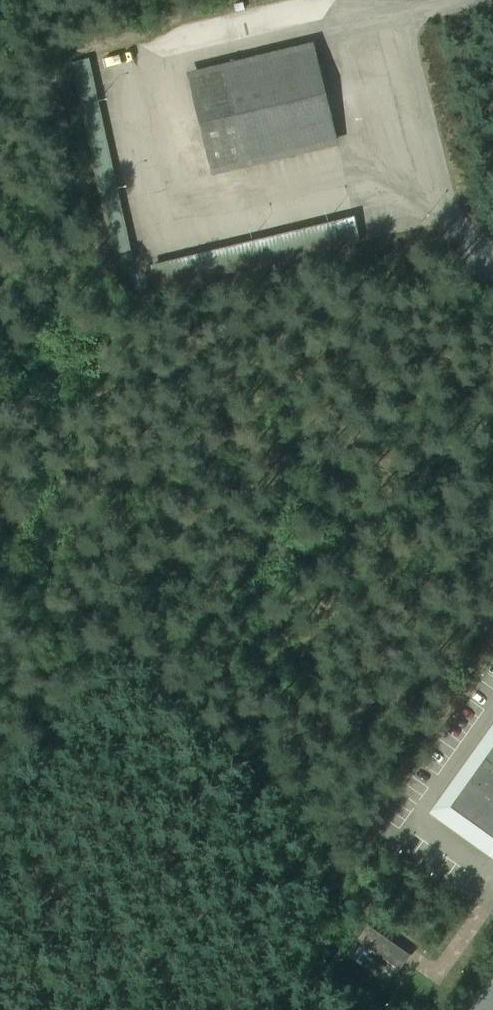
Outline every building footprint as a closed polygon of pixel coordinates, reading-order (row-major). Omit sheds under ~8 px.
[(337,147),(313,43),(184,73),(208,177),(337,147)] [(492,832),(492,737),(448,800),(492,832)] [(356,938),(400,969),(410,955),(367,923),(356,938)]
